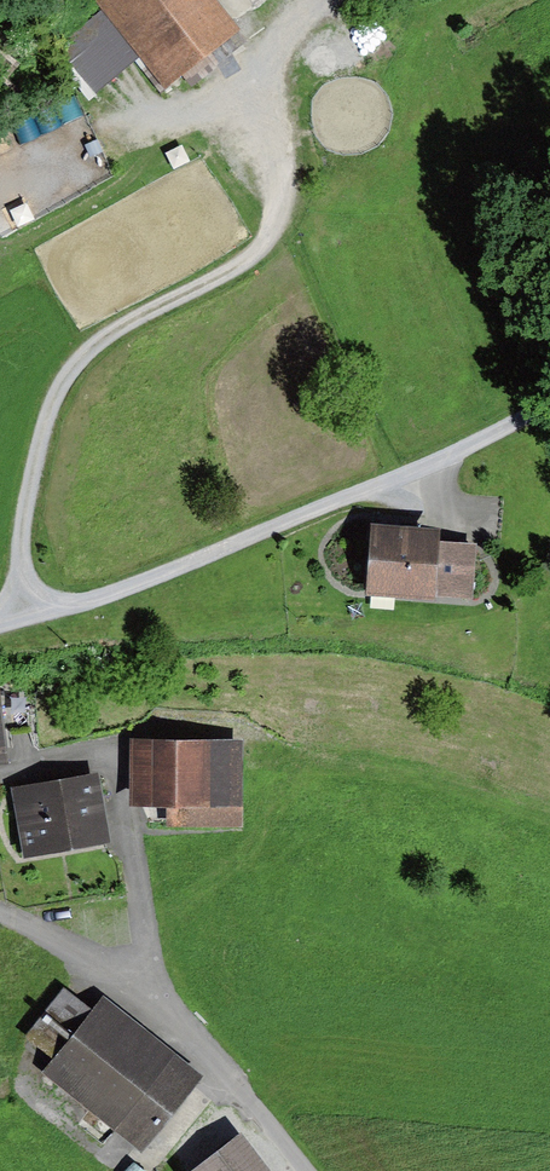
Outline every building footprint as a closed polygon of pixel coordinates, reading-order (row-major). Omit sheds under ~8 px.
[(96,1),(102,8),(141,55),(165,83),(235,24),(215,0),(97,0),(96,1)] [(141,55),(102,8),(58,44),(97,91),(141,55)] [(436,522),(370,517),(363,591),(474,601),(480,539),(434,535),(436,522)] [(8,761),(0,701),(0,762),(8,761)] [(236,740),(126,740),(127,805),(165,805),(165,822),(236,822),(236,740)] [(99,768),(14,783),(26,854),(112,839),(99,768)] [(199,1074),(97,998),(86,1014),(59,994),(24,1041),(49,1059),(34,1079),(138,1156),(199,1074)] [(191,1170),(264,1170),(238,1136),(191,1170)]
